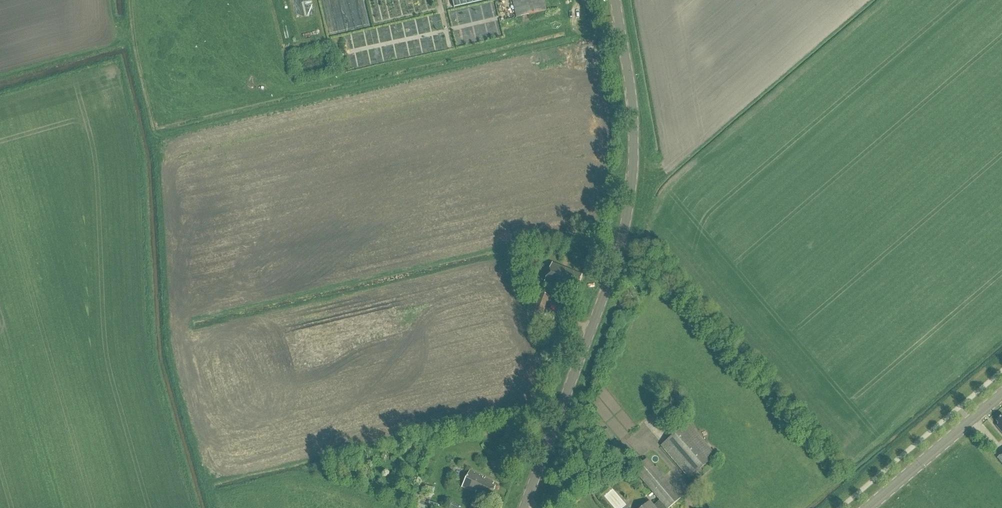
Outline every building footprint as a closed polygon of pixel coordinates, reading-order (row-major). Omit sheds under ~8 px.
[(454,8),(491,0),(452,0),(454,8)] [(517,19),(548,12),(545,0),(513,0),(517,19)] [(558,292),(558,291),(564,293),(565,290),(575,294),(582,275),(553,263),(544,286),(558,292)] [(550,297),(541,293),(539,298),(548,302),(550,297)] [(714,458),(687,426),(664,446),(690,477),(714,458)] [(650,503),(645,507),(670,507),(681,499),(647,460),(634,471),(660,502),(654,507),(650,503)] [(463,487),(490,500),(496,487),(493,485),(495,483),(471,471),(463,487)] [(608,495),(620,507),(624,507),(630,502),(615,488),(608,495)]
